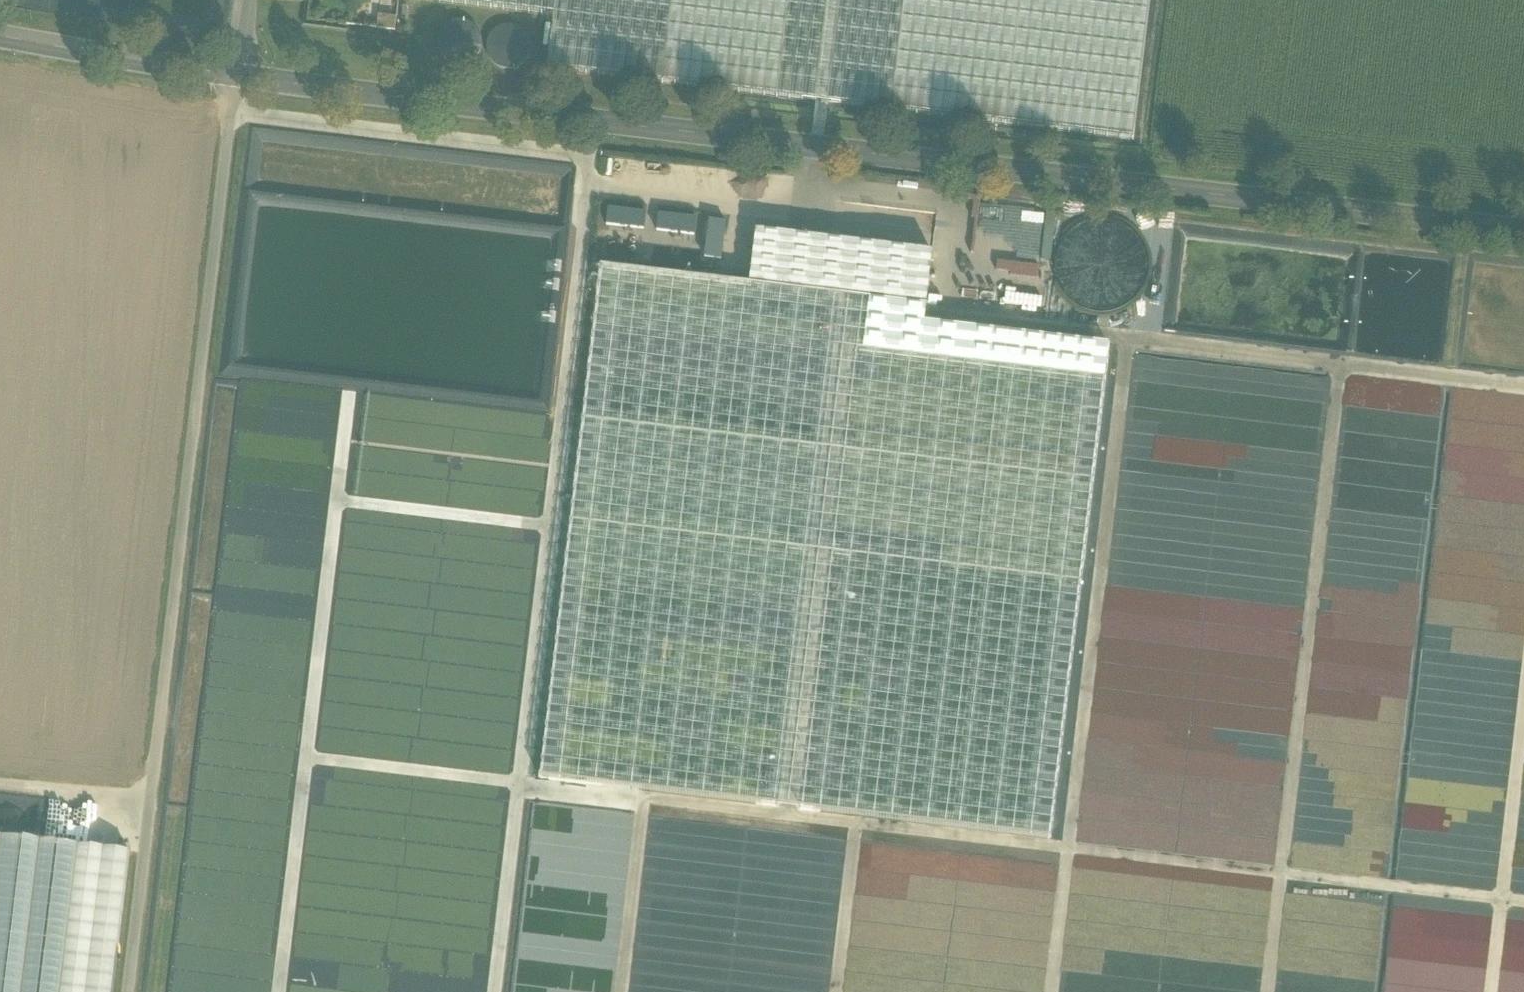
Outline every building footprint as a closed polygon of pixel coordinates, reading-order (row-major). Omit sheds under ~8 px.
[(552,18),(554,0),(402,0),(552,18)] [(552,18),(667,31),(671,0),(554,0),(552,18)] [(602,205),(599,225),(638,232),(641,212),(602,205)] [(691,236),(694,219),(653,211),(650,229),(691,236)] [(606,237),(602,267),(687,276),(691,237),(667,235),(667,233),(646,231),(645,241),(606,237)] [(932,253),(756,232),(749,285),(926,306),(932,253)] [(1027,297),(1028,266),(1009,265),(1008,296),(1027,297)] [(600,282),(516,991),(1379,991),(1451,382),(600,282)] [(0,838),(0,991),(114,991),(131,854),(0,838)]
